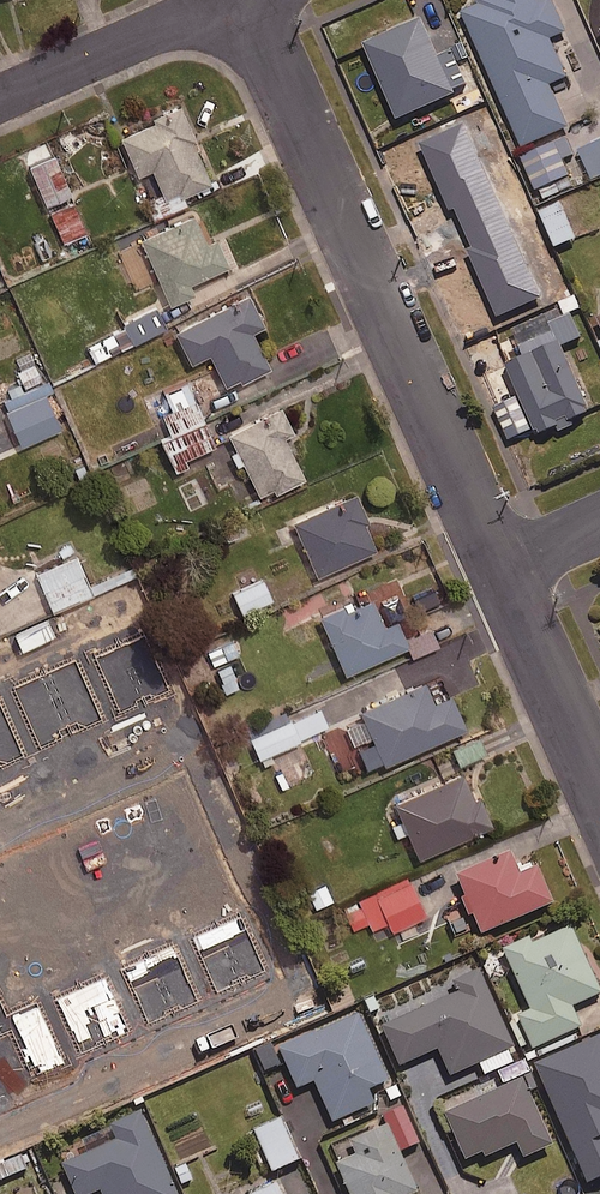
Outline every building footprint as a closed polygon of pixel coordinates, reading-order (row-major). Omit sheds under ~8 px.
[(460,7),(518,144),(565,124),(547,82),(565,74),(548,35),(564,28),(552,0),(478,0),(460,7)] [(437,57),(418,15),(361,40),(394,115),(465,83),(450,51),(437,57)] [(207,181),(180,103),(149,113),(150,119),(118,130),(132,170),(150,164),(165,209),(182,203),(178,191),(207,181)] [(509,157),(500,134),(480,142),(489,165),(509,157)] [(572,152),(564,134),(519,153),(534,187),(567,172),(560,157),(572,152)] [(578,151),(591,178),(599,173),(599,140),(578,151)] [(66,190),(49,147),(25,157),(42,199),(66,190)] [(479,220),(530,196),(518,171),(514,173),(510,166),(464,187),(479,220)] [(574,235),(560,199),(537,208),(541,217),(527,222),(535,241),(549,235),(553,243),(574,235)] [(84,230),(71,201),(48,211),(60,240),(84,230)] [(485,233),(497,261),(533,246),(518,209),(481,224),(485,233)] [(205,240),(192,211),(139,234),(168,300),(190,290),(186,279),(225,262),(214,236),(205,240)] [(468,212),(416,236),(424,254),(477,230),(468,212)] [(497,261),(485,233),(456,245),(468,274),(497,261)] [(262,320),(247,289),(171,327),(187,359),(206,350),(224,385),(266,364),(248,328),(262,320)] [(154,305),(115,324),(117,327),(85,343),(93,359),(163,324),(154,305)] [(581,334),(570,311),(550,320),(561,343),(581,334)] [(555,423),(558,430),(572,424),(569,416),(589,407),(556,335),(539,342),(540,345),(503,358),(536,431),(555,423)] [(30,359),(11,368),(20,385),(39,375),(30,359)] [(43,392),(51,389),(47,378),(0,398),(0,401),(17,443),(57,426),(43,392)] [(224,426),(255,491),(269,484),(271,489),(301,474),(281,433),(290,429),(276,401),(224,426)] [(158,438),(173,470),(187,464),(183,455),(212,442),(201,419),(158,438)] [(374,546),(350,490),(290,516),(314,571),(374,546)] [(87,582),(76,554),(35,570),(49,607),(130,576),(126,567),(87,582)] [(268,598),(260,577),(231,589),(239,610),(268,598)] [(380,622),(366,589),(316,610),(342,669),(405,642),(394,616),(380,622)] [(436,642),(428,625),(405,636),(412,653),(436,642)] [(239,651),(231,635),(204,648),(212,664),(239,651)] [(27,655),(0,658),(0,802),(41,798),(27,655)] [(345,776),(462,724),(447,691),(430,698),(421,679),(358,708),(359,711),(329,725),(330,729),(325,731),(345,776)] [(247,735),(255,755),(297,739),(296,736),(324,724),(317,706),(247,735)] [(482,750),(476,735),(450,745),(456,761),(482,750)] [(311,773),(301,750),(270,764),(279,787),(311,773)] [(470,795),(458,769),(391,799),(399,818),(389,823),(395,834),(405,830),(416,854),(489,822),(476,793),(470,795)] [(516,873),(507,853),(453,876),(478,933),(549,902),(533,866),(516,873)] [(341,906),(351,927),(366,920),(370,928),(386,920),(390,928),(423,913),(405,876),(341,906)] [(252,926),(216,893),(152,963),(188,996),(252,926)] [(597,993),(568,927),(526,945),(524,939),(500,949),(526,1009),(514,1014),(528,1047),(577,1026),(568,1005),(597,993)] [(250,965),(239,955),(219,977),(230,987),(250,965)] [(481,1074),(511,1061),(506,1050),(511,1047),(476,966),(450,978),(453,986),(378,1018),(398,1064),(436,1047),(448,1074),(476,1062),(481,1074)] [(356,1014),(276,1048),(293,1087),(312,1079),(329,1121),(371,1105),(364,1088),(384,1080),(356,1014)] [(597,1049),(543,1073),(564,1118),(599,1102),(599,1055),(597,1049)] [(548,1144),(517,1076),(441,1111),(465,1164),(513,1142),(520,1157),(548,1144)] [(415,1143),(400,1106),(381,1114),(396,1151),(415,1143)] [(140,1111),(110,1124),(116,1139),(62,1163),(75,1193),(87,1193),(100,1188),(102,1193),(177,1193),(140,1111)] [(296,1159),(278,1118),(250,1130),(268,1171),(296,1159)] [(383,1124),(328,1148),(347,1193),(407,1193),(412,1192),(383,1124)] [(277,1182),(249,1193),(282,1193),(277,1182)]
